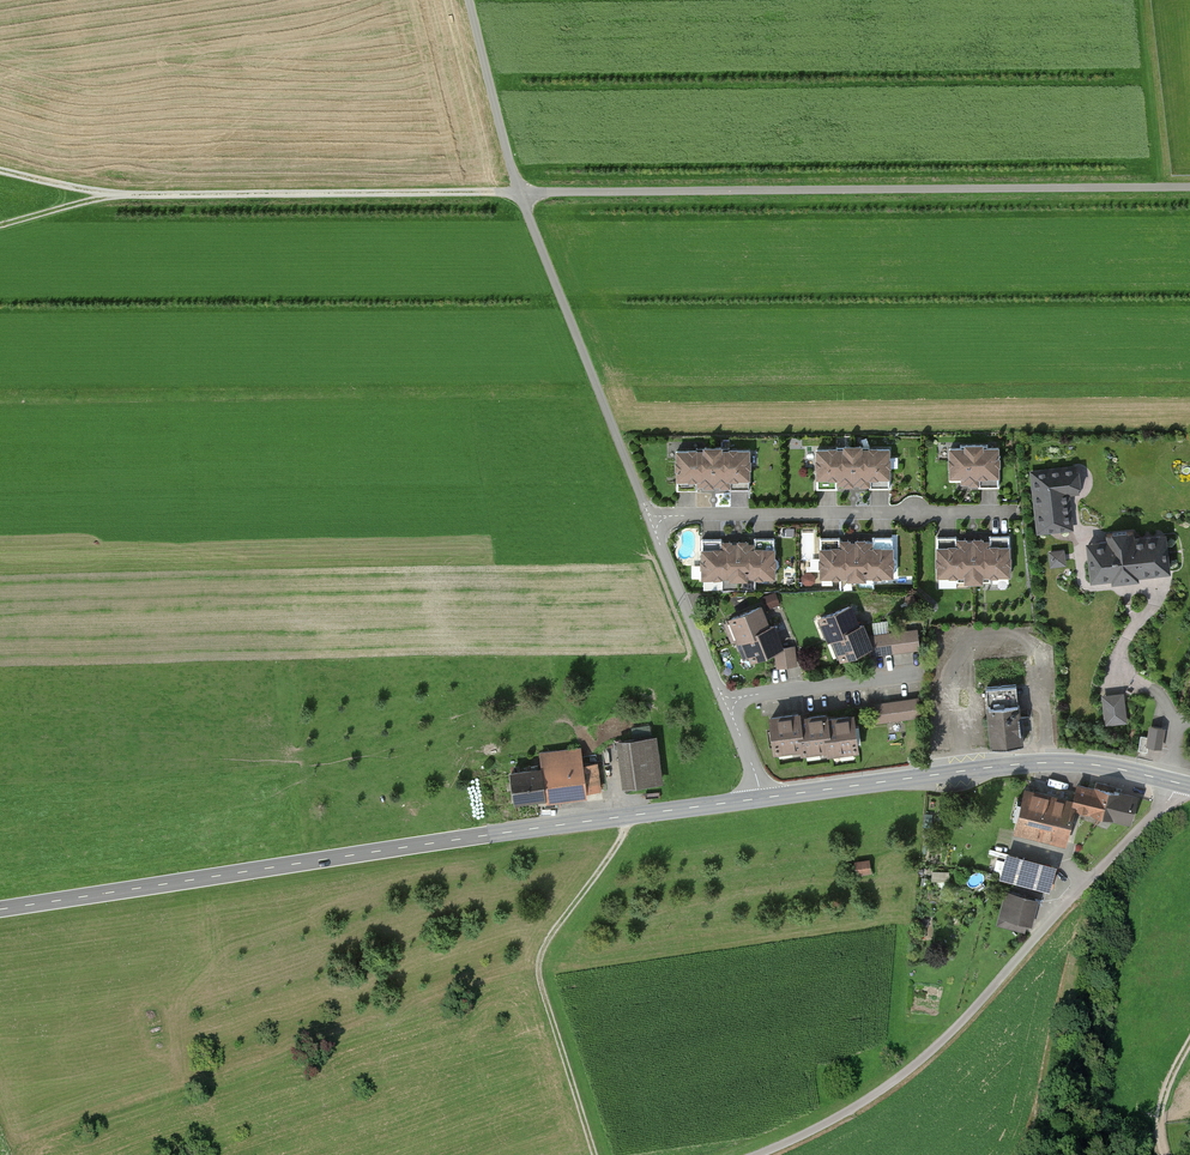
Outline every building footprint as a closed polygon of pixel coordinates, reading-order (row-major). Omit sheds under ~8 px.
[(848,446),(848,484),(856,484),(856,481),(886,480),(886,451),(860,451),(860,445),(848,446)] [(947,449),(947,477),(961,477),(961,487),(973,487),(973,477),(996,477),(996,449),(977,449),(977,445),(961,445),(961,449),(947,449)] [(815,451),(815,481),(841,481),(841,484),(848,484),(848,446),(835,446),(835,451),(815,451)] [(675,452),(675,482),(701,482),(701,485),(708,485),(708,447),(695,447),(695,452),(675,452)] [(708,447),(708,485),(716,485),(716,482),(746,481),(746,452),(720,452),(720,447),(708,447)] [(1077,468),(1032,473),(1038,532),(1072,529),(1069,495),(1080,494),(1077,468)] [(1089,544),(1093,579),(1169,570),(1164,535),(1132,538),(1131,531),(1108,533),(1109,542),(1089,544)] [(936,546),(936,576),(962,576),(962,579),(969,579),(969,540),(957,540),(957,546),(936,546)] [(969,540),(969,579),(977,579),(977,575),(1007,575),(1007,546),(981,546),(981,540),(969,540)] [(821,547),(821,577),(847,577),(847,580),(854,580),(854,541),(841,541),(841,546),(821,547)] [(854,541),(854,580),(862,580),(862,576),(892,576),(892,546),(866,547),(866,541),(854,541)] [(700,547),(701,577),(726,577),(726,580),(734,580),(733,542),(721,542),(721,547),(700,547)] [(733,542),(734,580),(741,580),(741,577),(771,577),(771,547),(745,547),(745,542),(733,542)] [(1065,552),(1047,553),(1049,569),(1066,567),(1065,552)] [(847,605),(815,617),(823,640),(829,638),(856,628),(847,605)] [(758,606),(726,619),(734,641),(740,639),(767,629),(758,606)] [(856,628),(829,638),(836,658),(868,647),(860,626),(856,628)] [(767,629),(740,639),(747,660),(775,649),(775,666),(794,666),(793,646),(778,647),(771,628),(767,629)] [(916,632),(871,636),(873,654),(918,649),(916,632)] [(983,687),(986,745),(1020,743),(1016,685),(983,687)] [(1124,696),(1101,698),(1104,727),(1127,725),(1124,696)] [(872,704),(875,724),(919,719),(916,699),(872,704)] [(794,715),(765,719),(768,752),(798,749),(795,719),(794,715)] [(823,715),(795,719),(798,749),(799,752),(827,749),(823,719),(823,715)] [(850,716),(823,719),(827,749),(827,752),(854,749),(850,716)] [(1162,728),(1152,726),(1150,737),(1140,735),(1138,750),(1147,752),(1148,746),(1159,748),(1162,728)] [(616,743),(622,785),(659,780),(654,739),(616,743)] [(505,775),(509,803),(598,792),(594,763),(581,765),(579,747),(538,752),(540,770),(505,775)] [(1075,805),(1074,808),(1100,815),(1106,791),(1080,785),(1075,805)] [(1021,791),(1011,830),(1065,844),(1074,808),(1075,805),(1021,791)] [(1106,791),(1100,815),(1130,822),(1136,799),(1106,791)] [(1004,852),(998,877),(1049,889),(1055,865),(1004,852)] [(934,875),(949,876),(950,869),(934,868),(934,875)] [(1037,900),(1007,892),(1001,917),(1031,924),(1037,900)]
